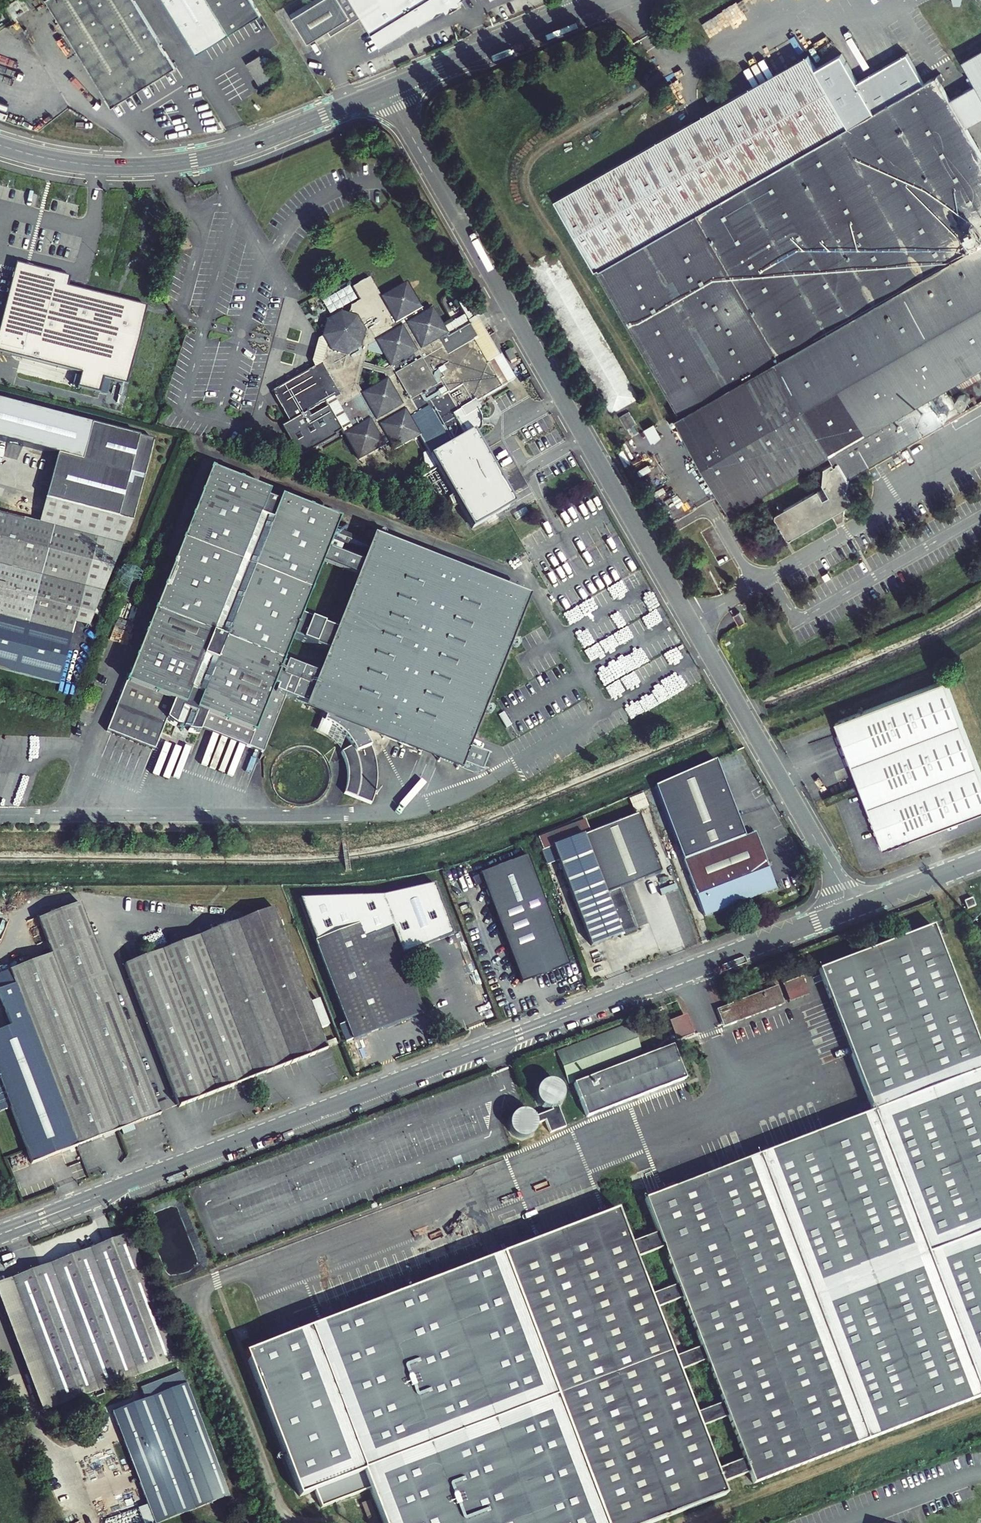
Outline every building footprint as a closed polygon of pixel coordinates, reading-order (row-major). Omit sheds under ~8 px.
[(48,0),(114,107),(177,68),(136,2),(135,0),(48,0)] [(196,56),(229,37),(261,17),(250,0),(162,0),(196,56)] [(293,18),(308,44),(351,17),(340,0),(322,0),(293,18)] [(351,17),(359,12),(352,0),(340,0),(351,17)] [(359,12),(381,46),(419,22),(420,24),(446,7),(448,10),(461,2),(460,0),(352,0),(359,12)] [(963,61),(974,79),(968,83),(980,106),(980,50),(963,61)] [(810,53),(557,199),(599,271),(852,125),(810,53)] [(276,81),(260,56),(247,64),(262,90),(276,81)] [(682,415),(781,358),(835,452),(848,475),(863,466),(948,417),(933,392),(978,366),(980,372),(980,155),(960,119),(946,95),(936,77),(852,125),(599,271),(682,415)] [(946,95),(960,119),(980,107),(980,106),(968,83),(946,95)] [(0,325),(0,352),(74,371),(70,386),(107,396),(111,380),(127,384),(147,306),(66,285),(68,277),(16,264),(0,325)] [(380,299),(367,279),(351,286),(359,301),(348,307),(346,314),(339,312),(325,321),(323,336),(326,343),(320,362),(270,391),(288,421),(281,425),(299,456),(342,434),(357,459),(388,442),(394,451),(418,436),(427,451),(424,453),(424,474),(436,469),(445,482),(487,457),(474,437),(478,431),(478,419),(476,412),(478,410),(475,403),(515,379),(473,315),(444,331),(431,310),(423,314),(405,285),(380,299)] [(781,358),(682,415),(736,509),(835,452),(781,358)] [(964,392),(962,394),(961,397),(962,400),(964,402),(967,403),(970,402),(972,400),(973,397),(972,394),(970,392),(967,391),(964,392)] [(92,426),(0,402),(0,441),(56,456),(45,501),(59,504),(56,516),(127,535),(132,524),(155,443),(92,426)] [(622,408),(612,414),(613,415),(621,430),(631,424),(623,409),(622,408)] [(531,495),(503,448),(487,457),(445,482),(471,528),(531,495)] [(780,517),(790,533),(795,534),(828,515),(843,514),(843,505),(852,501),(852,496),(846,487),(848,475),(838,457),(832,460),(831,458),(822,464),(820,482),(824,486),(818,490),(816,488),(781,509),(780,517)] [(331,526),(333,521),(209,471),(106,730),(152,748),(165,717),(173,724),(174,721),(187,727),(187,729),(198,730),(200,725),(245,743),(278,660),(288,635),(295,616),(318,559),(322,549),(327,536),(331,526)] [(60,685),(75,624),(90,628),(127,535),(56,516),(53,528),(0,514),(0,669),(60,685)] [(371,542),(331,526),(327,536),(367,552),(371,542)] [(349,725),(424,757),(453,768),(454,766),(476,774),(483,757),(461,748),(463,744),(465,744),(522,599),(372,540),(371,542),(367,552),(362,565),(358,575),(335,632),(328,651),(318,677),(306,706),(305,708),(322,715),(318,723),(321,724),(329,729),(336,735),(344,745),(346,750),(335,755),(338,761),(339,770),(368,764),(366,754),(362,743),(349,725)] [(362,565),(322,549),(318,559),(358,575),(362,565)] [(295,616),(288,635),(328,651),(335,632),(295,616)] [(306,706),(318,677),(278,660),(245,743),(259,749),(281,696),(306,706)] [(840,721),(880,826),(877,827),(878,830),(882,841),(883,844),(886,843),(888,846),(980,812),(980,773),(946,680),(840,721)] [(504,726),(510,723),(502,709),(496,712),(504,726)] [(304,718),(302,729),(311,732),(327,743),(333,751),(344,745),(336,735),(329,729),(321,724),(318,723),(304,718)] [(880,826),(840,721),(837,722),(877,827),(880,826)] [(683,862),(745,838),(715,761),(654,787),(683,862)] [(367,770),(367,766),(354,769),(344,771),(338,771),(338,775),(339,780),(336,792),(333,798),(361,807),(366,787),(367,770)] [(627,801),(633,814),(648,807),(643,794),(627,801)] [(548,865),(559,861),(592,946),(621,935),(620,934),(635,928),(620,888),(660,873),(638,814),(590,834),(584,821),(537,839),(548,865)] [(745,838),(683,862),(704,916),(776,889),(755,834),(745,838)] [(483,884),(521,983),(569,965),(526,855),(478,873),(479,875),(472,878),(475,887),(483,884)] [(965,901),(968,909),(976,906),(973,898),(965,901)] [(80,902),(72,905),(154,1116),(161,1113),(133,1039),(80,902)] [(76,1145),(154,1116),(72,905),(38,918),(52,953),(9,969),(76,1145)] [(274,908),(184,943),(238,1084),(327,1050),(274,908)] [(358,925),(315,941),(353,1040),(424,1013),(401,955),(412,951),(407,937),(396,941),(391,928),(363,939),(358,925)] [(819,971),(873,1112),(645,1200),(658,1234),(630,1244),(617,1210),(247,1352),(300,1496),(315,1490),(322,1507),(370,1489),(383,1522),(649,1522),(980,1396),(980,1053),(933,927),(819,971)] [(238,1084),(184,943),(164,951),(218,1092),(238,1084)] [(218,1092),(164,951),(127,965),(181,1106),(218,1092)] [(803,976),(782,984),(790,1003),(810,995),(803,976)] [(731,1024),(737,1022),(737,1023),(785,1004),(778,986),(730,1004),(730,1005),(725,1007),(731,1024)] [(731,1024),(725,1007),(717,1010),(724,1027),(731,1024)] [(679,1022),(667,1027),(673,1041),(680,1038),(682,1041),(686,1040),(679,1022)] [(629,1027),(562,1053),(573,1080),(639,1054),(629,1027)] [(673,1045),(574,1084),(587,1117),(686,1078),(673,1045)] [(632,1175),(635,1186),(642,1183),(639,1173),(632,1175)] [(36,1269),(11,1279),(59,1405),(177,1360),(129,1234),(36,1269)] [(0,1292),(0,1303),(41,1412),(59,1405),(11,1279),(8,1280),(11,1288),(0,1292)] [(11,1288),(8,1280),(0,1283),(0,1292),(11,1288)] [(112,1412),(155,1522),(160,1522),(229,1496),(185,1384),(112,1412)]
